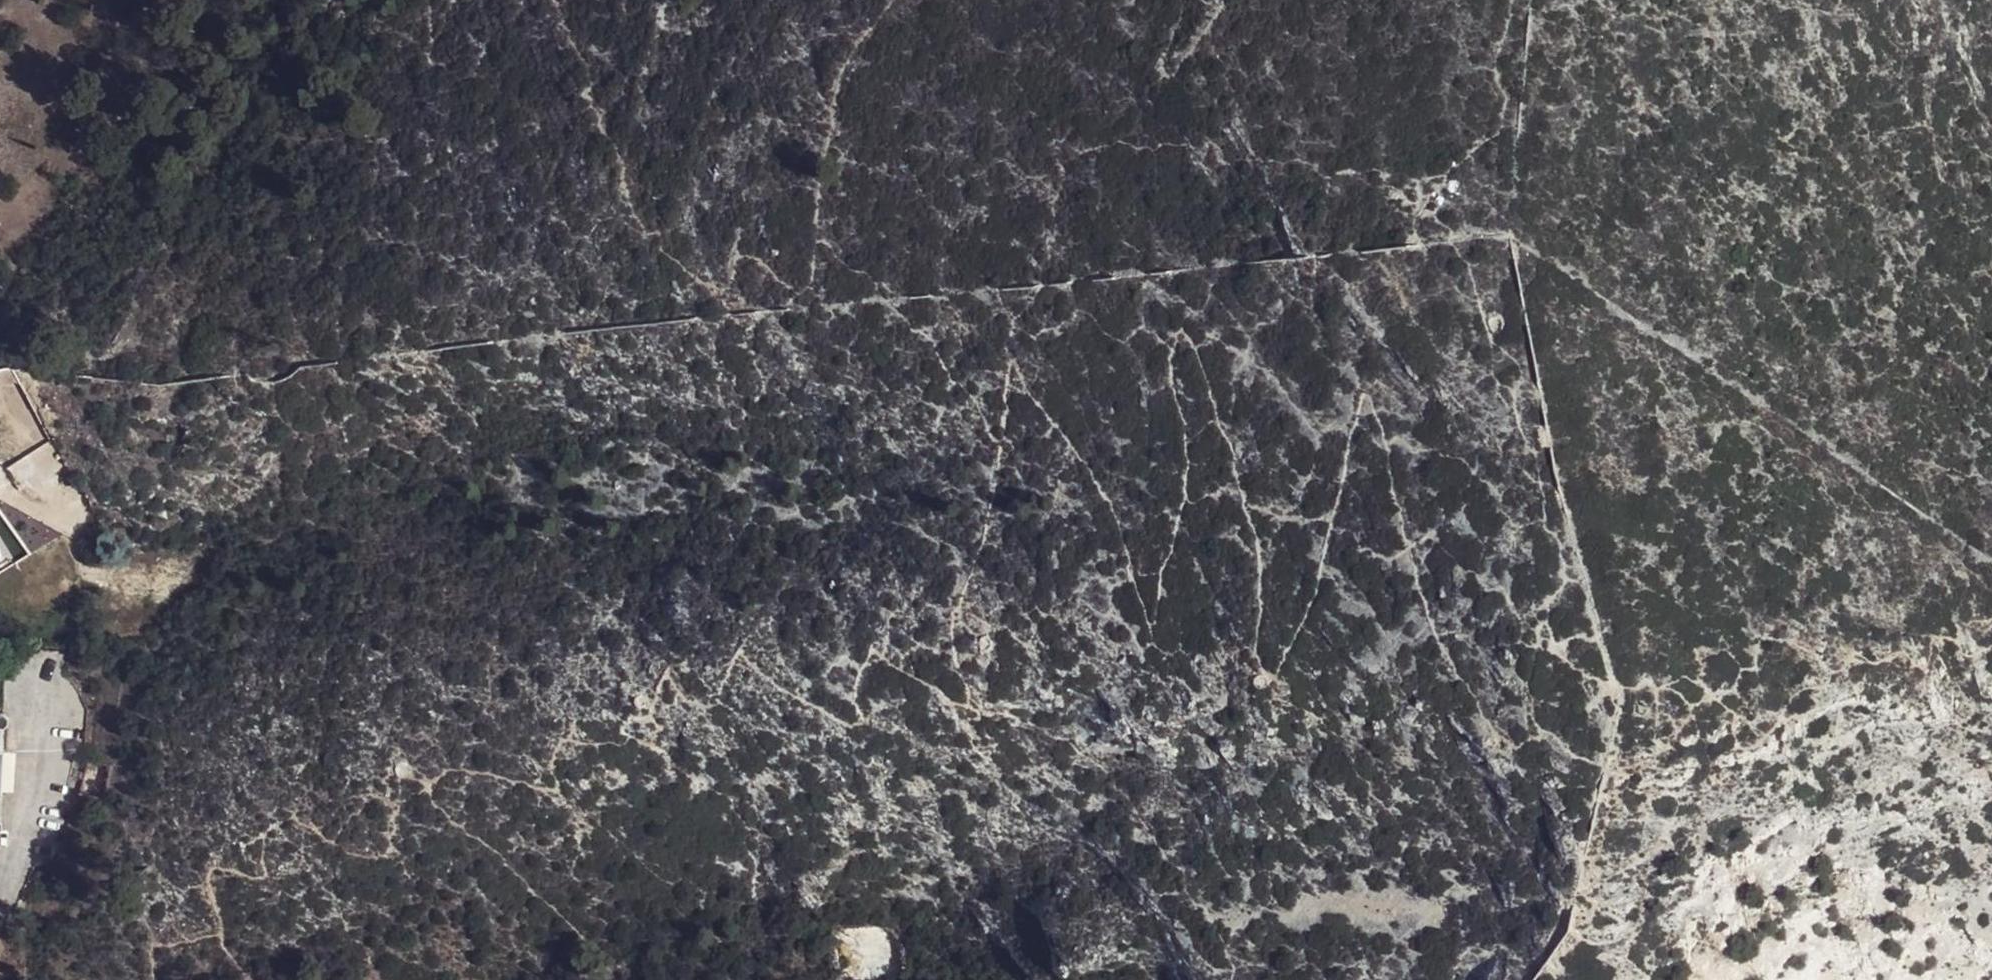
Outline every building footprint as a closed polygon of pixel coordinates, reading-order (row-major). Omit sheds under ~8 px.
[(9,442),(17,435),(20,432),(0,398),(0,426),(9,442)] [(0,456),(0,508),(23,495),(0,456)]
